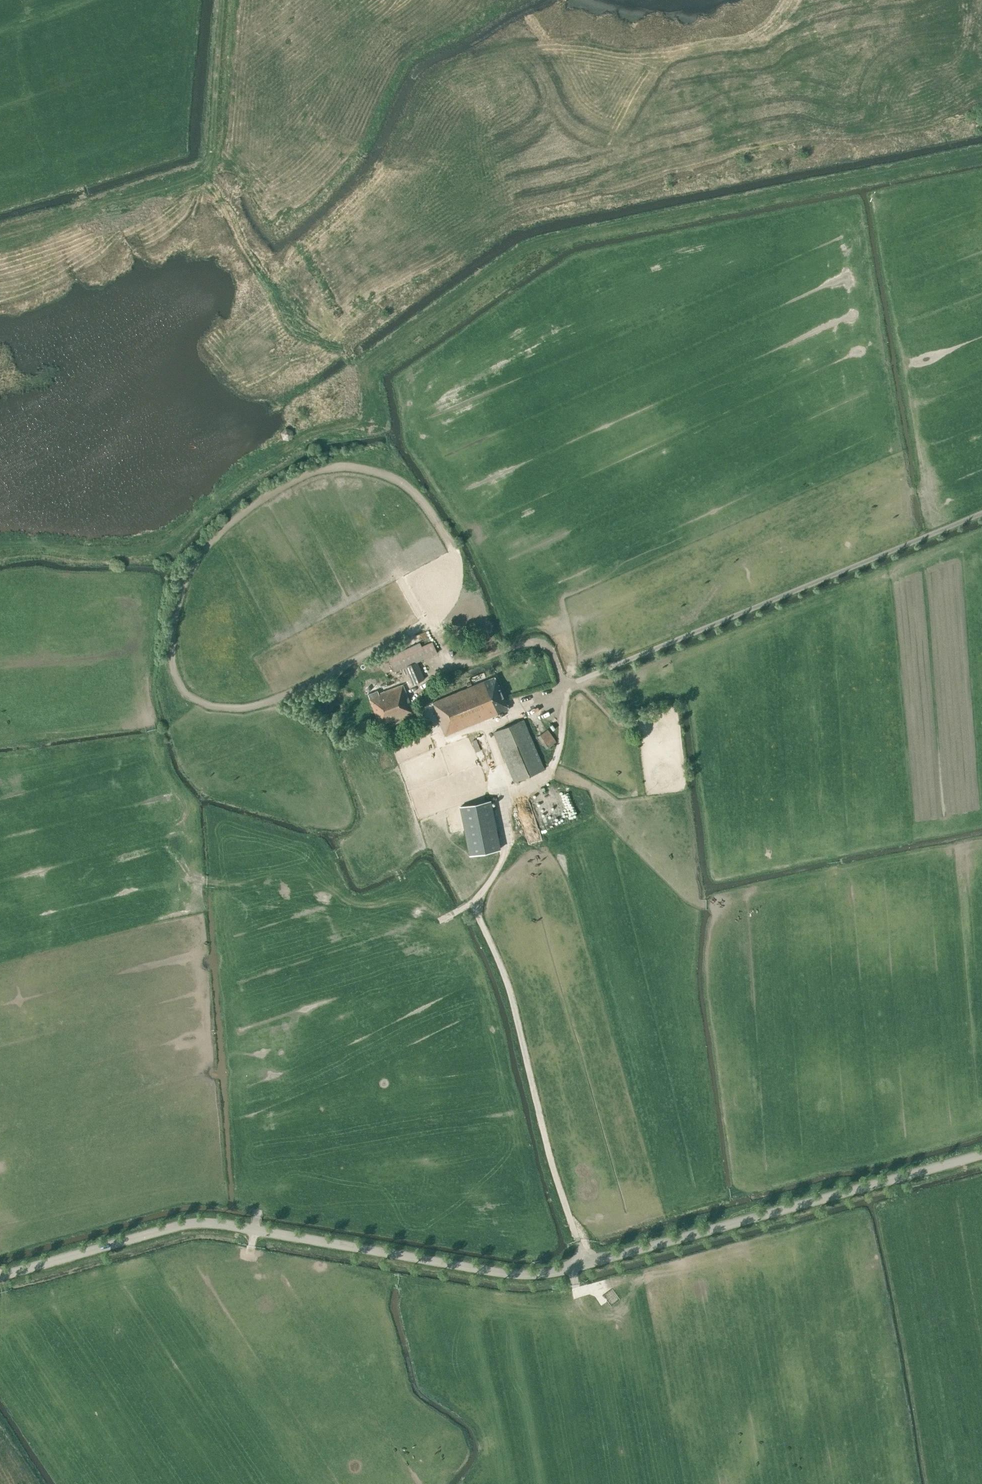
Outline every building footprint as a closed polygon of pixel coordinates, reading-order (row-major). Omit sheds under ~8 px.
[(292,434),(291,431),(286,429),(282,433),(284,439),(287,440),(292,434)] [(436,653),(432,642),(421,647),(420,644),(388,657),(394,671),(402,668),(405,675),(407,674),(412,685),(424,679),(416,661),(436,653)] [(498,685),(494,677),(432,702),(436,710),(434,711),(444,736),(499,714),(501,718),(510,714),(508,710),(504,700),(505,700),(498,685)] [(413,712),(402,684),(378,694),(377,691),(367,695),(376,717),(377,717),(380,725),(413,712)] [(513,782),(543,770),(523,721),(493,732),(513,782)] [(546,749),(556,742),(547,729),(537,736),(546,749)] [(527,831),(539,826),(529,797),(517,801),(527,831)] [(500,849),(490,801),(459,807),(469,855),(500,849)]
